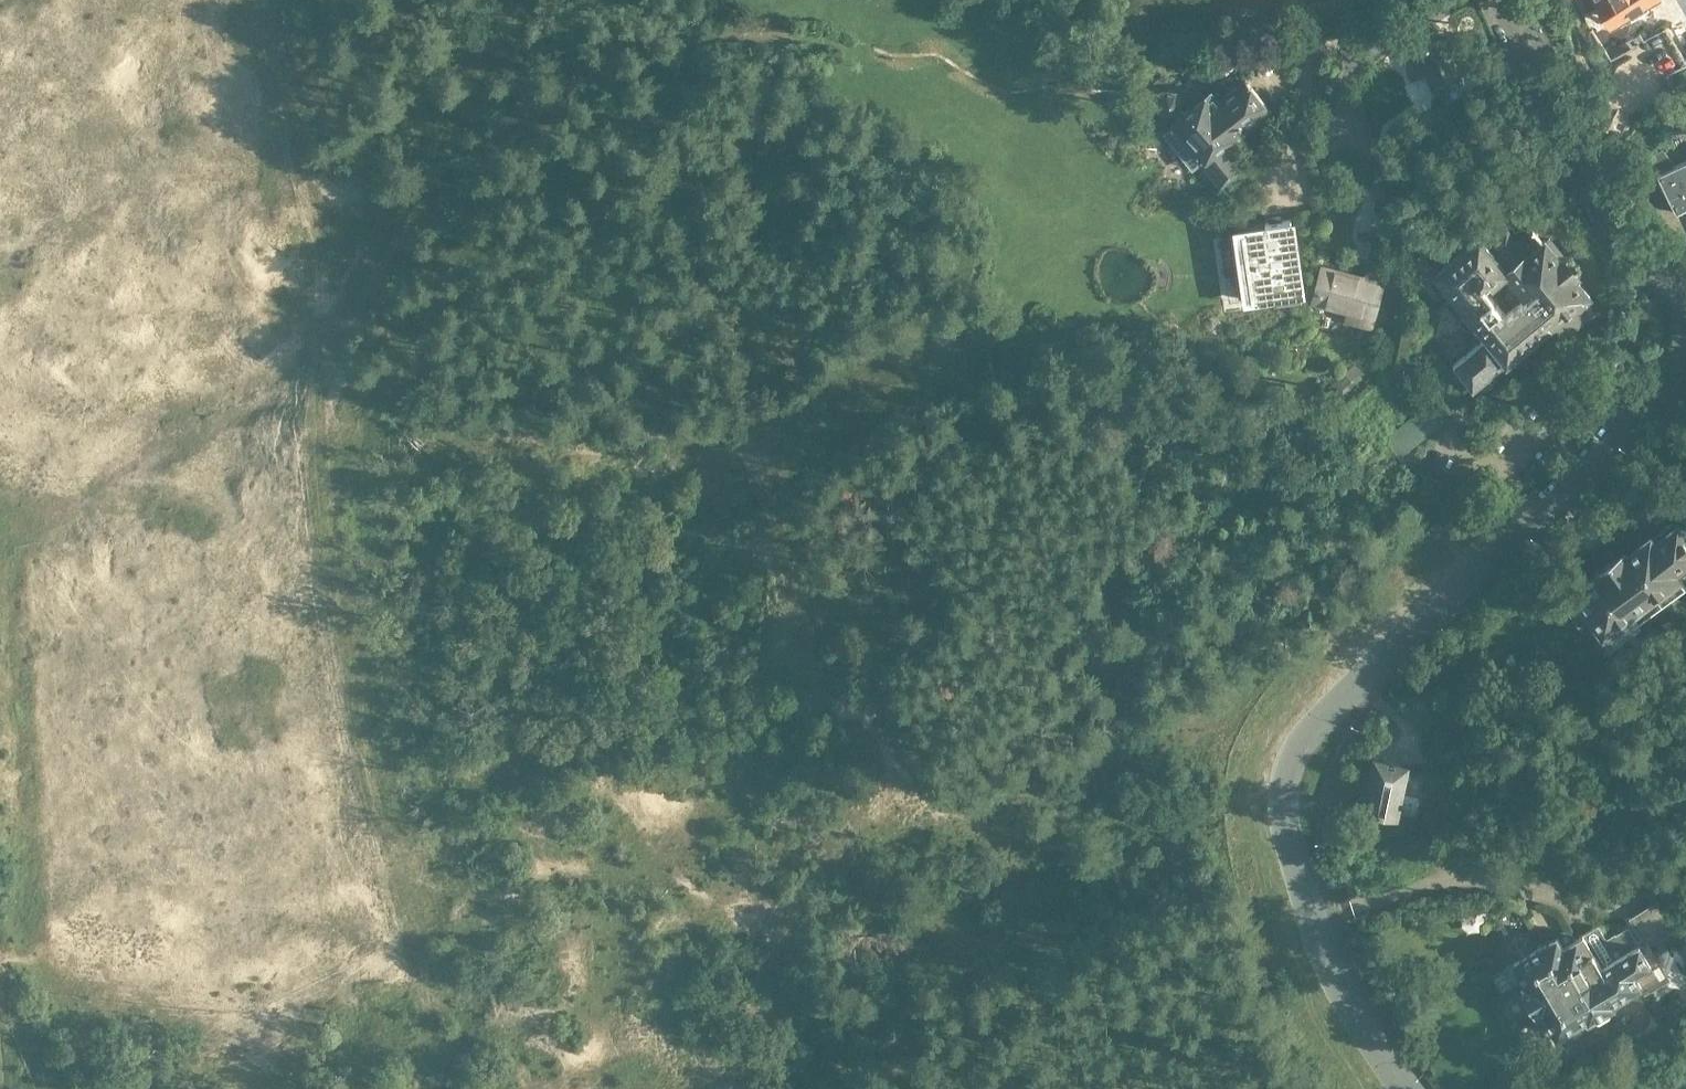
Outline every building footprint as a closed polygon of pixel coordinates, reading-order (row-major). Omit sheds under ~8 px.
[(1585,7),(1597,1),(1605,14),(1609,20),(1611,24),(1612,23),(1619,19),(1626,15),(1629,13),(1632,18),(1647,8),(1644,3),(1650,0),(1581,0),(1585,7)] [(1654,29),(1636,41),(1656,71),(1674,59),(1654,29)] [(1416,48),(1435,91),(1465,77),(1457,59),(1454,60),(1444,36),(1416,48)] [(1222,97),(1215,88),(1204,96),(1193,82),(1179,93),(1176,89),(1167,89),(1160,94),(1159,103),(1173,123),(1171,125),(1220,185),(1243,166),(1223,142),(1269,106),(1246,78),(1222,97)] [(1655,180),(1674,218),(1685,212),(1685,165),(1655,180)] [(1507,269),(1480,235),(1464,248),(1438,270),(1419,248),(1406,258),(1417,271),(1413,273),(1409,273),(1416,283),(1418,283),(1422,282),(1424,281),(1426,283),(1428,281),(1477,342),(1453,362),(1473,386),(1549,324),(1550,325),(1556,321),(1564,330),(1593,307),(1584,297),(1590,293),(1576,275),(1579,273),(1580,265),(1571,254),(1563,253),(1549,236),(1546,239),(1545,237),(1544,239),(1532,224),(1515,238),(1506,228),(1494,239),(1513,263),(1507,269)] [(1283,311),(1283,313),(1308,309),(1308,307),(1306,307),(1306,303),(1297,236),(1296,236),(1295,232),(1297,231),(1297,229),(1271,233),(1272,235),(1273,235),(1274,239),(1244,243),(1244,245),(1226,248),(1226,249),(1227,249),(1232,285),(1254,282),(1257,308),(1253,309),(1254,310),(1283,306),(1284,311),(1283,311)] [(1416,283),(1409,273),(1402,274),(1395,274),(1390,274),(1385,273),(1380,272),(1366,268),(1364,277),(1324,266),(1316,299),(1349,308),(1346,319),(1365,324),(1368,313),(1373,314),(1375,306),(1370,304),(1376,282),(1385,285),(1390,285),(1397,286),(1403,286),(1409,285),(1413,284),(1416,283)] [(1330,385),(1338,393),(1362,370),(1354,362),(1330,385)] [(1685,585),(1681,577),(1683,576),(1680,570),(1685,565),(1685,535),(1677,523),(1654,539),(1650,534),(1627,550),(1625,547),(1593,570),(1595,574),(1573,590),(1575,592),(1565,599),(1579,618),(1589,611),(1610,641),(1641,619),(1640,618),(1685,585)] [(1397,812),(1416,816),(1420,796),(1401,792),(1404,780),(1402,780),(1405,768),(1377,762),(1374,774),(1373,774),(1366,809),(1396,816),(1397,812)] [(1629,917),(1646,946),(1685,923),(1685,907),(1679,905),(1671,892),(1629,917)] [(1569,959),(1528,983),(1523,985),(1538,1011),(1542,1008),(1544,1010),(1543,1008),(1583,983),(1581,980),(1594,971),(1603,966),(1602,963),(1613,957),(1605,944),(1610,942),(1608,939),(1606,939),(1598,924),(1583,932),(1576,936),(1586,954),(1571,963),(1569,959)] [(1603,966),(1594,971),(1613,1003),(1614,1002),(1615,1004),(1616,1003),(1614,1000),(1644,982),(1638,971),(1654,962),(1640,939),(1638,940),(1630,926),(1608,939),(1610,942),(1605,944),(1613,957),(1602,963),(1603,966)] [(1513,958),(1528,983),(1569,959),(1571,963),(1586,954),(1576,936),(1575,937),(1571,930),(1564,928),(1535,945),(1528,934),(1515,935),(1509,947),(1515,957),(1513,958)] [(1613,1003),(1594,971),(1581,980),(1583,983),(1543,1008),(1544,1010),(1557,1032),(1564,1028),(1568,1031),(1571,1032),(1578,1030),(1581,1027),(1583,1020),(1582,1019),(1586,1016),(1588,1019),(1591,1018),(1599,1019),(1610,1013),(1612,1005),(1615,1004),(1614,1002),(1613,1003)]
